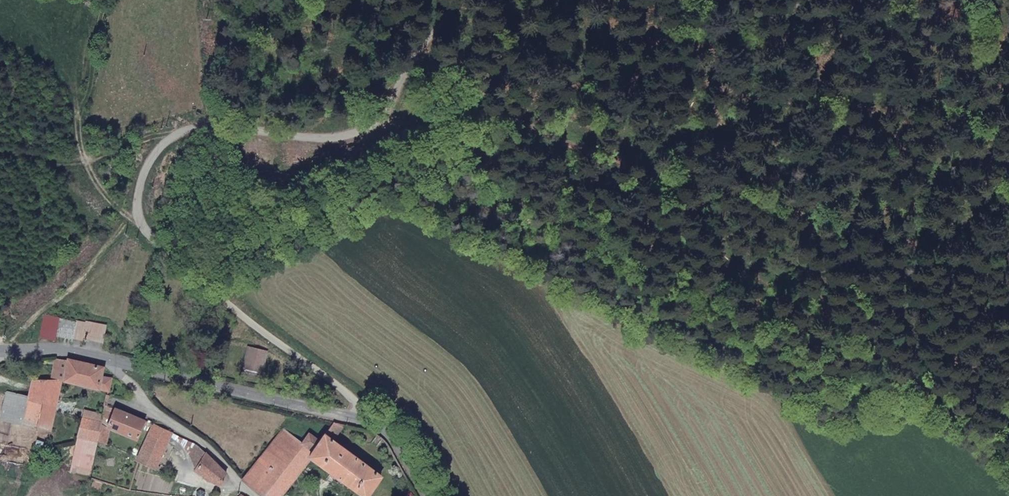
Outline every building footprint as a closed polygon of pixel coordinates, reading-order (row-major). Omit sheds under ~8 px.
[(59,319),(46,316),(41,339),(54,341),(59,319)] [(269,353),(249,348),(245,369),(264,375),(269,353)] [(50,380),(62,379),(67,360),(55,358),(50,380)] [(105,367),(67,358),(67,360),(62,379),(109,391),(112,378),(103,376),(105,367)] [(31,380),(28,396),(22,423),(51,430),(62,379),(50,380),(31,380)] [(22,423),(28,396),(6,391),(0,418),(22,423)] [(137,440),(145,420),(114,407),(106,427),(111,429),(137,440)] [(104,414),(84,409),(70,472),(89,476),(98,441),(101,425),(104,414)] [(344,427),(333,424),(319,441),(311,452),(301,445),(282,431),(243,477),(263,495),(283,495),(285,494),(312,461),(359,495),(368,495),(382,477),(334,440),(344,427)] [(101,425),(98,441),(107,444),(111,429),(106,427),(101,425)] [(136,462),(154,471),(172,436),(153,427),(136,462)] [(311,452),(319,441),(309,434),(301,445),(311,452)] [(188,456),(197,467),(206,453),(195,446),(188,456)] [(218,487),(226,474),(206,453),(197,467),(194,472),(218,487)]
